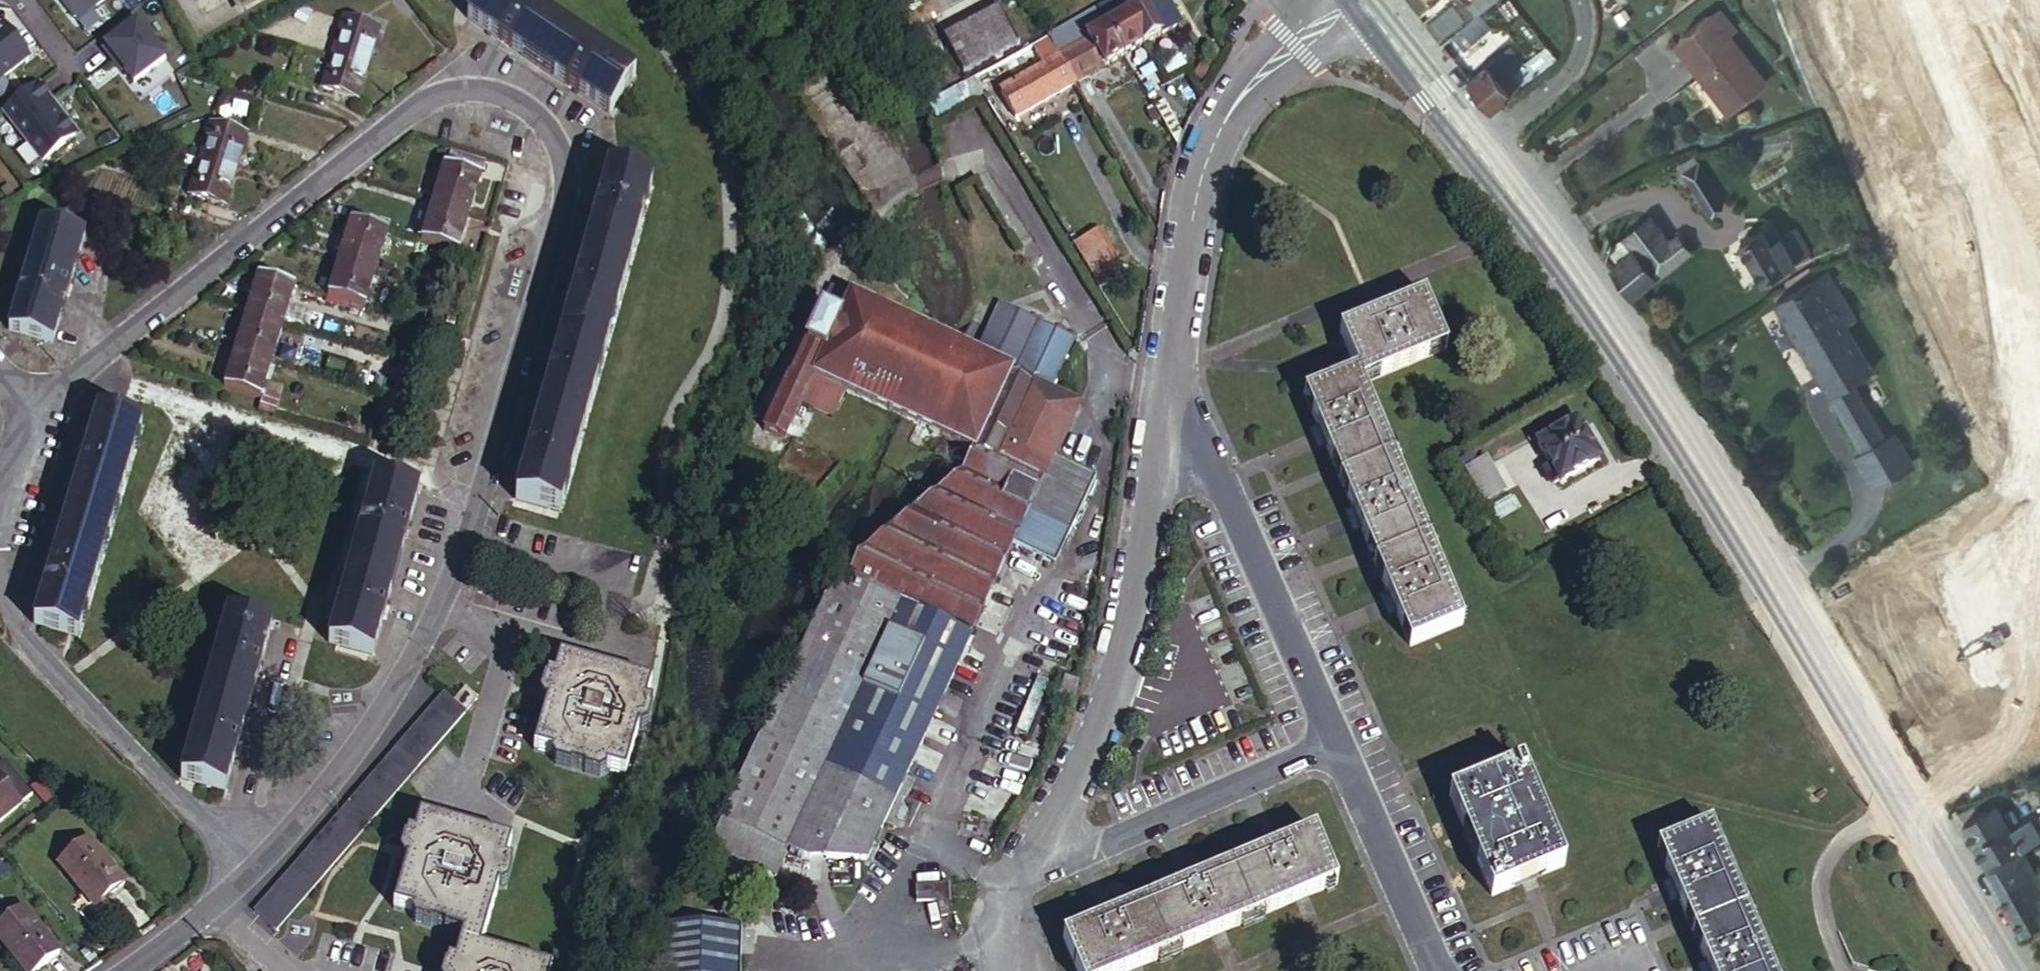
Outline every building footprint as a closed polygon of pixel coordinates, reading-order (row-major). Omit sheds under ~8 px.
[(78,23),(108,0),(60,0),(78,23)] [(635,77),(521,0),(482,0),(470,17),(610,113),(635,77)] [(1123,15),(1114,0),(1097,10),(1105,25),(1123,15)] [(1114,0),(1123,15),(1142,5),(1143,5),(1153,0),(1114,0)] [(1164,0),(1153,0),(1143,5),(1161,36),(1178,27),(1164,0)] [(1471,21),(1498,0),(1479,0),(1464,12),(1471,21)] [(1142,5),(1123,15),(1141,47),(1161,36),(1143,5),(1142,5)] [(963,64),(966,70),(1015,46),(996,8),(937,38),(941,45),(963,64)] [(1067,26),(1044,38),(1057,58),(1087,42),(1084,37),(1105,25),(1097,10),(1067,26)] [(1449,14),(1427,31),(1437,44),(1459,26),(1449,14)] [(1141,47),(1123,15),(1105,25),(1124,57),(1141,47)] [(1697,62),(1732,34),(1719,17),(1683,44),(1697,62)] [(333,55),(368,66),(380,27),(344,18),(333,55)] [(1477,19),(1448,42),(1460,57),(1489,33),(1477,19)] [(0,28),(0,81),(30,58),(4,25),(0,28)] [(116,59),(124,70),(134,83),(163,61),(135,25),(103,49),(113,61),(116,59)] [(1124,57),(1105,25),(1084,37),(1087,42),(1057,58),(1069,77),(1072,75),(1077,83),(1124,57)] [(1708,75),(1736,112),(1770,85),(1732,34),(1697,62),(1708,75)] [(1044,38),(1034,44),(1045,65),(1057,58),(1044,38)] [(958,75),(966,70),(963,64),(941,45),(958,75)] [(1523,90),(1559,62),(1546,46),(1510,75),(1523,90)] [(357,99),(368,66),(333,55),(323,89),(357,99)] [(1057,58),(1045,65),(999,89),(1015,117),(1073,85),(1069,77),(1057,58)] [(116,59),(113,61),(121,72),(124,70),(116,59)] [(1486,69),(1512,100),(1523,90),(1510,75),(1498,60),(1486,69)] [(1469,84),(1493,115),(1512,100),(1486,69),(1469,84)] [(1726,120),(1736,112),(1708,75),(1697,83),(1726,120)] [(53,103),(38,84),(5,109),(44,161),(78,136),(64,118),(59,119),(49,107),(53,103)] [(203,160),(238,170),(249,136),(213,125),(203,160)] [(226,208),(238,170),(203,160),(192,198),(226,208)] [(445,164),(433,203),(469,214),(481,176),(445,164)] [(1712,216),(1727,206),(1700,166),(1685,176),(1712,216)] [(517,500),(560,512),(653,186),(610,173),(517,500)] [(469,214),(433,203),(421,241),(457,252),(469,214)] [(389,231),(351,219),(339,257),(377,268),(389,231)] [(1636,251),(1658,281),(1693,254),(1681,238),(1671,245),(1652,219),(1626,239),(1636,251)] [(10,329),(52,340),(83,237),(40,224),(10,329)] [(1775,226),(1765,232),(1772,245),(1783,239),(1775,226)] [(1765,284),(1798,265),(1784,242),(1783,239),(1772,245),(1765,232),(1742,245),(1765,284)] [(1784,242),(1798,265),(1813,257),(1799,233),(1784,242)] [(1636,251),(1626,239),(1610,251),(1620,264),(1636,251)] [(1096,243),(1073,257),(1091,286),(1113,273),(1096,243)] [(1612,270),(1634,300),(1658,281),(1636,251),(1620,264),(1612,270)] [(365,306),(377,268),(339,257),(327,294),(365,306)] [(259,273),(246,312),(284,323),(296,285),(259,273)] [(1858,318),(1831,273),(1823,278),(1850,323),(1858,318)] [(1823,278),(1778,304),(1812,364),(1859,337),(1850,323),(1823,278)] [(813,380),(891,415),(905,423),(920,429),(939,438),(973,454),(1040,486),(1053,458),(1079,404),(1051,391),(1014,374),(1009,371),(976,356),(895,319),(849,297),(838,320),(821,312),(790,378),(788,377),(762,433),(784,443),(813,380)] [(1356,382),(1362,395),(1446,361),(1423,307),(1339,342),(1356,382)] [(1012,311),(1003,315),(1020,350),(1009,371),(1014,374),(1038,323),(1012,311)] [(246,312),(234,348),(273,360),(284,323),(246,312)] [(993,319),(976,356),(1009,371),(1020,350),(1003,315),(993,319)] [(1074,340),(1038,323),(1014,374),(1051,391),(1074,340)] [(1831,396),(1856,382),(1878,369),(1859,337),(1812,364),(1831,396)] [(234,348),(222,385),(261,396),(265,384),(273,360),(234,348)] [(1463,634),(1362,395),(1356,382),(1304,404),(1319,438),(1312,440),(1320,458),(1327,455),(1355,520),(1348,523),(1356,541),(1362,538),(1391,604),(1384,607),(1391,624),(1398,621),(1413,655),(1463,634)] [(1863,450),(1887,437),(1856,382),(1831,396),(1863,450)] [(265,384),(261,396),(257,408),(272,413),(280,388),(265,384)] [(34,621),(76,633),(141,423),(100,410),(34,621)] [(1546,457),(1559,482),(1600,460),(1577,421),(1538,443),(1546,457)] [(915,441),(928,447),(939,438),(920,429),(915,441)] [(1908,474),(1918,468),(1897,431),(1887,437),(1908,474)] [(1884,487),(1884,488),(1908,474),(1887,437),(1863,450),(1884,487)] [(1873,492),(1884,487),(1863,450),(1853,456),(1873,492)] [(857,557),(846,578),(901,604),(970,635),(1027,513),(1040,486),(973,454),(918,503),(857,557)] [(1553,485),(1559,482),(1546,457),(1539,461),(1553,485)] [(1095,478),(1053,458),(1040,486),(1027,513),(1069,532),(1095,478)] [(1469,481),(1489,514),(1511,501),(1491,467),(1469,481)] [(329,641),(372,653),(417,489),(375,478),(329,641)] [(1492,516),(1499,529),(1525,516),(1517,502),(1492,516)] [(825,598),(822,602),(723,820),(786,848),(824,767),(901,604),(846,578),(825,598)] [(894,798),(970,635),(901,604),(824,767),(894,798)] [(181,778),(224,789),(270,625),(227,612),(181,778)] [(655,687),(646,684),(563,658),(558,678),(560,680),(553,703),(552,704),(550,704),(536,751),(551,756),(555,758),(557,763),(560,766),(562,768),(564,769),(567,770),(571,770),(574,768),(586,772),(586,776),(601,780),(611,773),(627,778),(641,732),(638,731),(645,706),(648,706),(655,687)] [(466,710),(477,698),(464,688),(454,700),(466,710)] [(257,911),(277,929),(354,840),(437,744),(464,712),(444,694),(257,911)] [(0,765),(0,824),(33,796),(3,763),(0,765)] [(824,767),(786,848),(808,859),(866,857),(894,798),(824,767)] [(1494,900),(1565,871),(1523,771),(1452,800),(1494,900)] [(2011,829),(2033,816),(2020,794),(2016,797),(2021,807),(2013,812),(2012,809),(2002,815),(2008,825),(2011,829)] [(2008,825),(2002,815),(1997,807),(1963,826),(1975,846),(2008,825)] [(2033,816),(2011,829),(2019,843),(2022,848),(2039,837),(2039,828),(2038,824),(2039,823),(2039,813),(2033,816)] [(511,843),(420,817),(414,837),(417,838),(411,861),(407,860),(394,909),(412,914),(416,924),(433,929),(434,926),(445,930),(444,932),(459,937),(458,944),(480,950),(499,887),(495,886),(502,863),(505,864),(511,843)] [(1676,897),(1729,874),(1707,817),(1652,839),(1667,875),(1675,894),(1676,897)] [(786,848),(723,820),(711,845),(772,874),(786,848)] [(1337,871),(1316,820),(1283,835),(1280,827),(1262,835),(1265,842),(1200,869),(1197,862),(1180,869),(1183,876),(1118,903),(1115,897),(1097,904),(1100,911),(1067,925),(1086,970),(1104,970),(1337,871)] [(1986,864),(2019,843),(2011,829),(2008,825),(1975,846),(1986,864)] [(96,904),(125,880),(92,836),(61,859),(96,904)] [(2023,852),(2031,867),(2033,871),(2039,867),(2039,844),(2023,852)] [(1998,891),(2033,871),(2031,867),(2023,852),(1989,869),(1986,871),(1998,891)] [(2024,934),(2039,924),(2039,883),(2033,871),(1998,891),(2024,934)] [(1729,874),(1676,897),(1704,964),(1708,970),(1771,970),(1729,874)] [(1675,894),(1667,875),(1661,878),(1668,896),(1675,894)] [(949,903),(948,887),(917,888),(918,903),(949,903)] [(58,949),(24,905),(0,924),(0,935),(29,970),(31,970),(58,949)] [(690,970),(744,970),(744,933),(691,934),(690,970)] [(480,950),(458,944),(452,963),(456,965),(454,970),(550,970),(480,950)]
